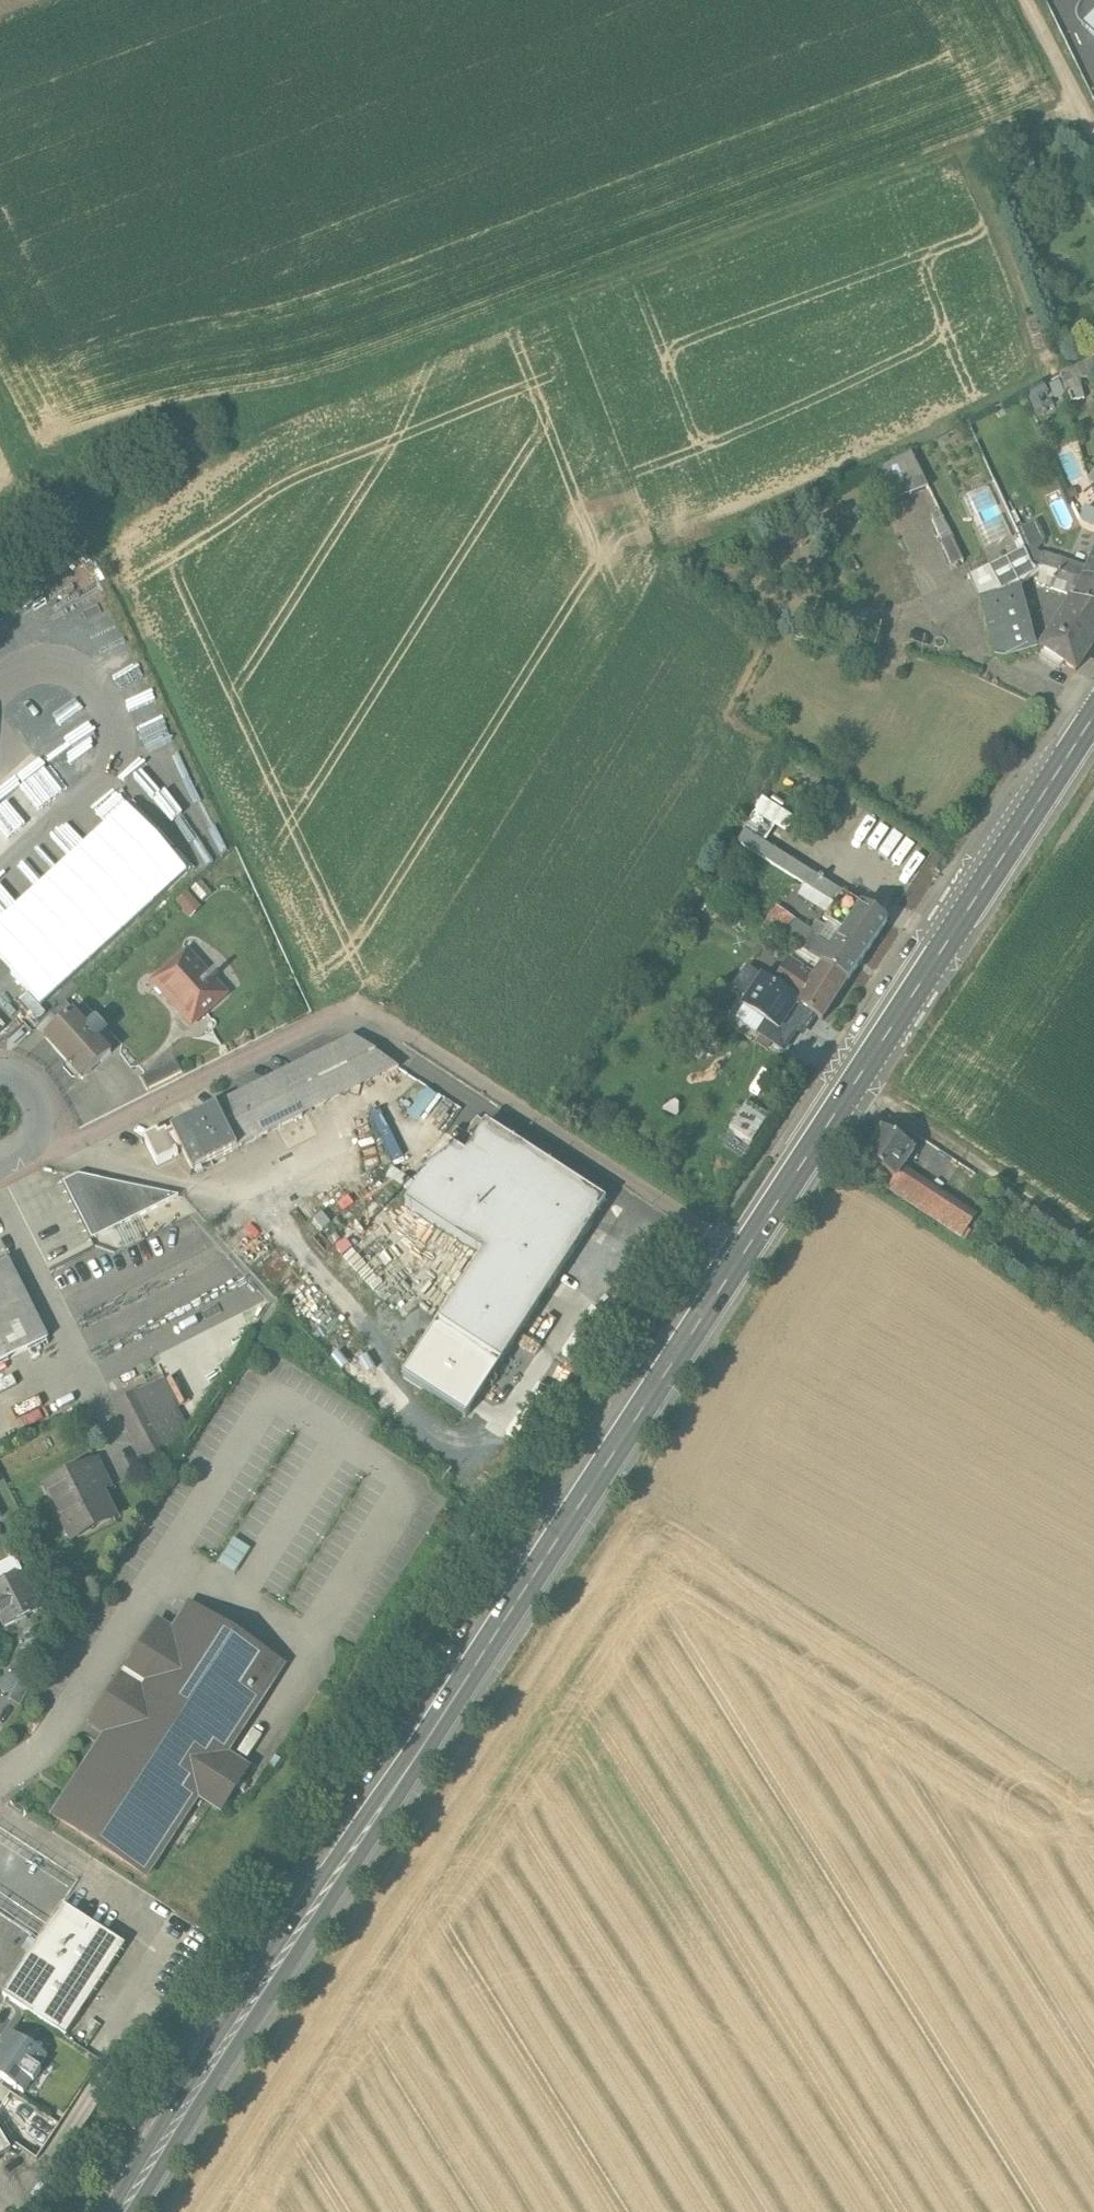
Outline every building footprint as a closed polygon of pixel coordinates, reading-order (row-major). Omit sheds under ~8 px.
[(1083,24),(1093,34),(1093,13),(1083,24)] [(1063,382),(1068,402),(1093,393),(1093,366),(1063,382)] [(911,453),(881,468),(886,480),(894,500),(928,488),(911,453)] [(886,480),(873,484),(881,505),(894,500),(886,480)] [(1093,531),(1093,514),(1085,510),(1080,521),(1084,527),(1093,531)] [(954,541),(942,514),(932,519),(942,540),(943,546),(954,541)] [(1021,538),(1016,540),(1020,550),(1025,548),(1021,538)] [(954,541),(943,546),(950,562),(962,557),(954,541)] [(1020,550),(968,576),(979,597),(1020,584),(1039,567),(1039,566),(1032,565),(1025,548),(1020,550)] [(1064,558),(1043,552),(1039,566),(1039,567),(1042,568),(1083,579),(1089,567),(1064,558)] [(1089,567),(1083,579),(1093,583),(1093,556),(1089,567)] [(1083,579),(1042,568),(1037,582),(1067,592),(1069,585),(1079,588),(1083,579)] [(1083,579),(1079,588),(1074,600),(1093,608),(1093,583),(1083,579)] [(1020,584),(979,597),(995,656),(1005,657),(1037,648),(1037,645),(1032,626),(1020,584)] [(1074,600),(1069,613),(1093,622),(1093,608),(1074,600)] [(1041,647),(1062,660),(1076,670),(1093,643),(1093,622),(1069,613),(1066,611),(1041,647)] [(1062,660),(1045,650),(1040,657),(1057,668),(1062,660)] [(0,713),(0,798),(42,759),(0,713)] [(38,767),(61,792),(89,765),(61,735),(41,754),(46,760),(38,767)] [(90,795),(111,817),(124,805),(104,783),(90,795)] [(126,810),(0,926),(0,957),(41,1002),(184,870),(126,810)] [(863,905),(746,830),(738,843),(834,904),(824,920),(844,933),(845,932),(863,905)] [(188,889),(175,897),(187,915),(200,907),(188,889)] [(776,903),(766,918),(780,927),(790,912),(776,903)] [(886,919),(863,905),(845,932),(844,933),(823,965),(847,980),(886,919)] [(201,966),(187,950),(154,982),(191,1024),(226,993),(214,979),(218,975),(215,972),(207,981),(197,971),(201,966)] [(847,980),(823,965),(799,1003),(816,1014),(823,1019),(847,980)] [(799,1003),(772,986),(773,985),(747,968),(735,986),(750,996),(743,1005),(766,1021),(780,1030),(797,1004),(798,1004),(799,1003)] [(18,1023),(3,999),(0,1001),(0,1035),(18,1023)] [(65,1002),(38,1026),(47,1036),(74,1012),(65,1002)] [(816,1014),(799,1003),(798,1004),(797,1004),(780,1030),(766,1021),(759,1032),(783,1049),(801,1023),(807,1027),(816,1014)] [(74,1012),(47,1036),(83,1077),(110,1052),(74,1012)] [(355,1036),(217,1106),(238,1148),(401,1065),(355,1036)] [(145,1088),(184,1070),(177,1057),(139,1075),(145,1088)] [(745,1098),(727,1123),(749,1139),(767,1113),(745,1098)] [(217,1106),(172,1129),(173,1132),(182,1149),(193,1171),(238,1148),(217,1106)] [(606,1199),(477,1115),(466,1130),(458,1125),(447,1142),(444,1140),(405,1202),(482,1251),(438,1321),(501,1362),(606,1199)] [(915,1148),(883,1127),(864,1156),(897,1178),(903,1167),(915,1148)] [(168,1134),(166,1131),(145,1141),(157,1165),(179,1155),(177,1151),(182,1149),(173,1132),(168,1134)] [(960,1237),(975,1215),(903,1167),(897,1178),(889,1189),(960,1237)] [(181,1195),(79,1174),(63,1182),(94,1238),(181,1195)] [(49,1337),(8,1257),(0,1261),(0,1362),(49,1337)] [(164,1446),(137,1392),(117,1402),(144,1456),(164,1446)] [(96,1459),(46,1484),(67,1527),(110,1505),(95,1477),(103,1473),(96,1459)] [(0,1583),(0,1612),(7,1625),(41,1608),(23,1572),(0,1583)] [(184,1614),(173,1631),(159,1622),(160,1621),(158,1620),(157,1622),(158,1622),(93,1722),(92,1724),(93,1725),(94,1724),(107,1733),(77,1778),(76,1779),(76,1780),(55,1814),(54,1814),(53,1816),(55,1817),(55,1816),(145,1874),(145,1875),(146,1876),(147,1874),(168,1840),(169,1840),(170,1839),(169,1838),(197,1794),(221,1809),(248,1768),(225,1753),(281,1665),(282,1665),(283,1663),(281,1662),(281,1663),(260,1649),(258,1648),(257,1649),(258,1650),(253,1658),(184,1614)] [(63,1903),(3,1995),(66,2036),(125,1944),(63,1903)] [(11,2031),(0,2048),(0,2076),(23,2092),(31,2080),(34,2081),(42,2069),(39,2067),(47,2055),(11,2031)] [(11,2147),(0,2130),(0,2154),(11,2147)]
